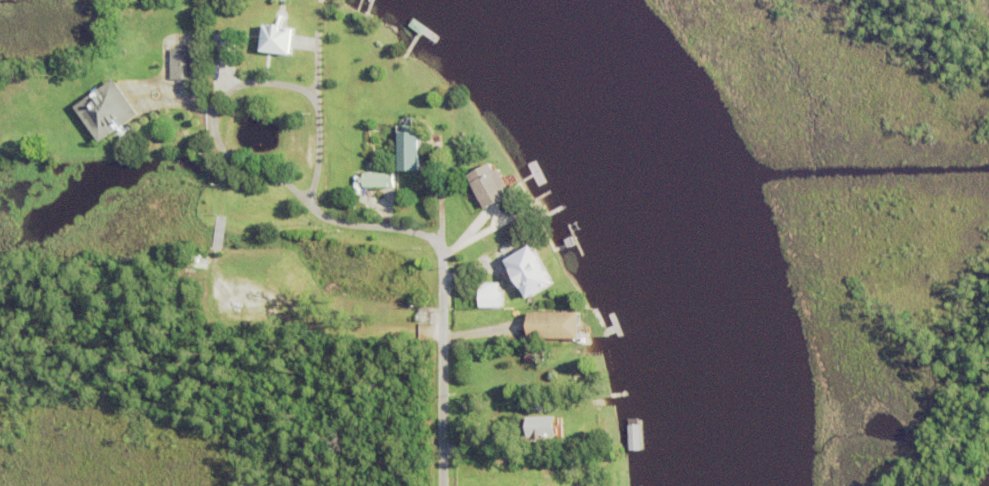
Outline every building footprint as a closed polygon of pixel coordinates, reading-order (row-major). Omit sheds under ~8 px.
[(410,26),(415,19),(428,29),(423,36),(410,26)] [(295,29),(292,56),(263,53),(266,26),(276,27),(277,26),(285,27),(285,28),(295,29)] [(172,50),(197,50),(197,80),(172,80),(172,50)] [(77,108),(116,80),(141,116),(102,144),(77,108)] [(401,142),(400,142),(400,134),(406,134),(406,127),(417,127),(417,134),(421,134),(421,172),(401,173),(401,142)] [(501,171),(510,188),(505,190),(509,198),(487,210),(470,177),(493,165),(497,173),(501,171)] [(365,175),(367,175),(367,174),(374,174),(374,173),(395,173),(395,189),(365,189),(365,175)] [(360,192),(359,194),(355,192),(355,191),(352,190),(352,191),(344,188),(345,187),(346,182),(363,188),(361,193),(360,192)] [(503,262),(532,249),(540,268),(511,281),(503,262)] [(504,293),(504,309),(482,310),(481,285),(501,284),(501,293),(504,293)] [(560,338),(560,341),(531,341),(531,338),(529,338),(529,318),(531,318),(531,315),(572,315),(572,317),(578,323),(578,331),(573,337),(566,337),(566,338),(560,338)] [(528,403),(559,401),(560,412),(529,414),(528,403)] [(541,443),(541,440),(530,440),(529,420),(563,419),(563,439),(546,440),(546,443),(541,443)] [(629,427),(642,426),(643,452),(630,453),(629,427)]
